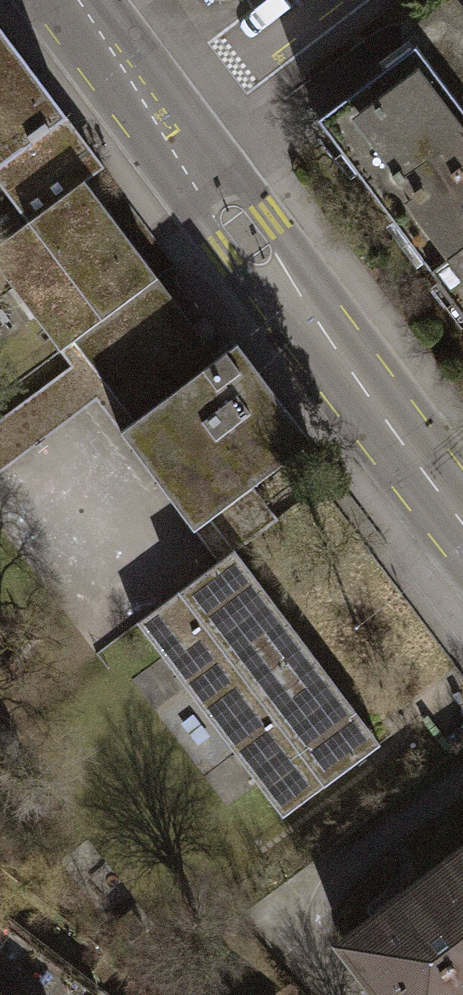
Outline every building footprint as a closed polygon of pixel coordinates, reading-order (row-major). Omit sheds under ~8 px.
[(413,47),(454,101),(462,94),(462,18),(449,0),(444,0),(401,31),(413,47)] [(63,118),(0,36),(0,165),(63,118)] [(462,247),(462,114),(454,101),(413,47),(396,59),(316,119),(431,271),(462,247)] [(154,276),(81,180),(0,241),(0,272),(58,349),(72,338),(154,276)] [(431,271),(462,314),(462,247),(431,271)] [(194,529),(308,441),(234,344),(217,357),(154,276),(72,338),(133,419),(117,432),(194,529)] [(136,627),(209,723),(307,650),(234,553),(136,627)] [(209,723),(282,820),(380,746),(307,650),(209,723)] [(462,881),(462,845),(445,858),(462,881)] [(372,994),(462,994),(462,881),(445,858),(334,945),(372,994)] [(8,994),(97,994),(0,917),(0,989),(8,994)]
